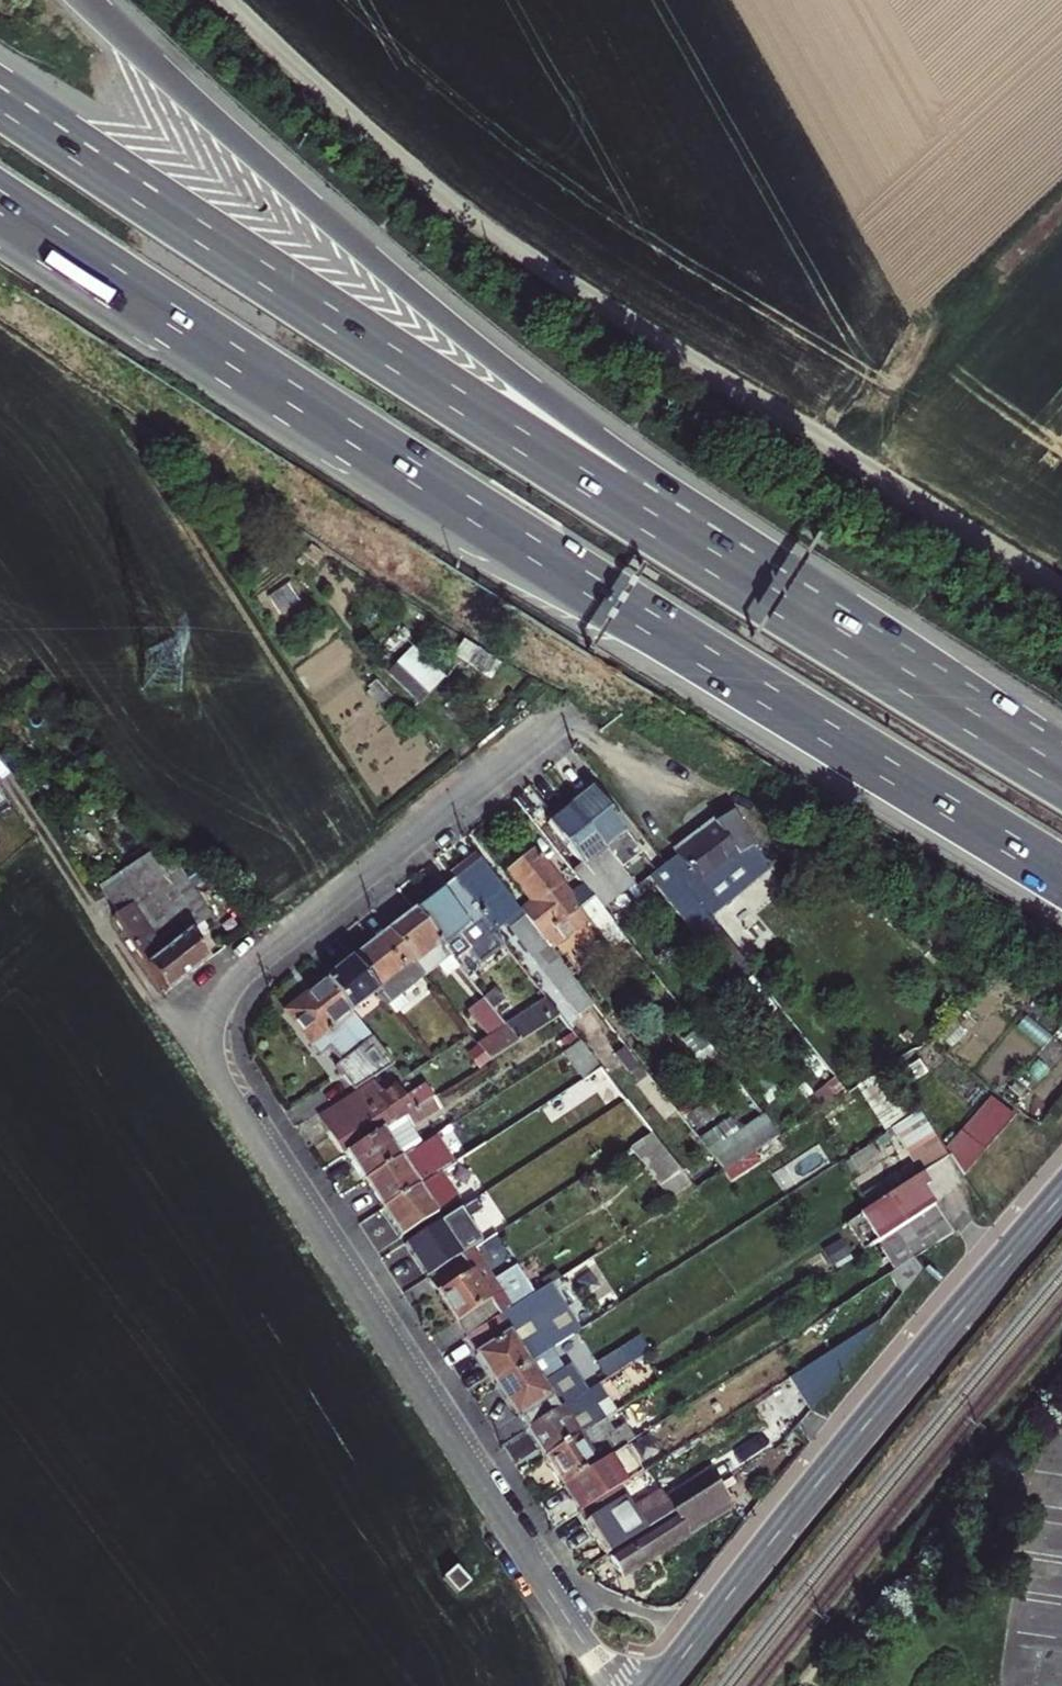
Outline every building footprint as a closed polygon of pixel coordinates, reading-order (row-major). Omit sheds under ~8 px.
[(391,671),(424,702),(451,674),(417,643),(391,671)] [(183,685),(185,651),(154,650),(154,667),(155,667),(154,684),(183,685)] [(615,861),(636,846),(626,833),(593,789),(571,806),(615,861)] [(571,806),(550,823),(583,866),(574,873),(584,886),(604,910),(634,886),(615,861),(571,806)] [(733,809),(716,822),(715,820),(675,850),(678,855),(666,864),(706,915),(770,865),(744,823),(733,809)] [(587,921),(610,950),(625,937),(604,910),(584,886),(571,896),(533,849),(506,872),(531,903),(520,912),(550,951),(587,921)] [(114,916),(165,993),(209,960),(190,932),(203,922),(206,926),(212,915),(177,867),(159,867),(149,853),(100,886),(119,913),(114,916)] [(494,931),(506,922),(577,1015),(592,1004),(550,951),(520,912),(479,859),(453,879),(483,917),(494,931)] [(666,864),(650,877),(732,983),(749,970),(706,915),(666,864)] [(450,956),(459,967),(469,960),(465,954),(471,949),(460,935),(483,917),(453,879),(414,910),(450,956)] [(438,965),(450,956),(414,910),(388,930),(424,976),(438,965)] [(460,935),(471,949),(494,931),(483,917),(460,935)] [(400,995),(424,976),(388,930),(351,959),(377,992),(387,1005),(400,995)] [(438,965),(446,976),(459,967),(450,956),(438,965)] [(326,979),(351,1012),(377,992),(351,959),(326,979)] [(335,1066),(353,1090),(393,1064),(351,1012),(326,979),(285,1011),(320,1055),(329,1048),(340,1062),(335,1066)] [(492,1010),(505,1000),(496,989),(483,998),(492,1010)] [(387,1005),(395,1015),(408,1004),(400,995),(387,1005)] [(468,1010),(488,1036),(477,1044),(490,1061),(518,1042),(504,1026),(492,1010),(483,998),(468,1010)] [(518,1042),(559,1016),(546,998),(504,1026),(518,1042)] [(569,1049),(580,1042),(572,1031),(562,1038),(569,1049)] [(564,1052),(583,1079),(600,1068),(580,1042),(569,1049),(564,1052)] [(773,1062),(750,1080),(769,1104),(791,1086),(773,1062)] [(608,1104),(621,1094),(600,1068),(583,1079),(542,1105),(549,1118),(596,1088),(608,1104)] [(1003,1084),(1026,1104),(1035,1093),(1012,1074),(1003,1084)] [(825,1085),(837,1099),(846,1093),(834,1077),(825,1085)] [(345,1106),(324,1119),(328,1126),(380,1092),(376,1085),(345,1105),(345,1106)] [(328,1126),(345,1152),(382,1128),(383,1129),(406,1115),(435,1096),(427,1085),(401,1102),(396,1096),(387,1102),(380,1092),(328,1126)] [(825,1085),(814,1094),(824,1107),(837,1099),(825,1085)] [(414,1126),(443,1108),(435,1096),(406,1115),(414,1126)] [(946,1148),(964,1175),(985,1152),(1016,1117),(991,1096),(946,1148)] [(699,1139),(723,1173),(778,1135),(755,1101),(699,1139)] [(919,1112),(892,1129),(921,1175),(922,1174),(948,1158),(919,1112)] [(383,1129),(401,1157),(424,1142),(414,1126),(406,1115),(383,1129)] [(644,1125),(625,1137),(632,1145),(651,1133),(644,1125)] [(383,1129),(346,1154),(364,1181),(401,1157),(383,1129)] [(651,1173),(671,1160),(651,1133),(632,1145),(630,1146),(651,1173)] [(364,1181),(382,1209),(440,1171),(454,1162),(436,1135),(424,1142),(401,1157),(364,1181)] [(651,1173),(661,1186),(681,1172),(671,1160),(651,1173)] [(382,1209),(400,1236),(458,1199),(440,1171),(382,1209)] [(921,1175),(860,1214),(879,1243),(935,1206),(923,1188),(929,1184),(922,1174),(921,1175)] [(879,1243),(896,1270),(914,1258),(953,1233),(935,1206),(879,1243)] [(405,1244),(427,1278),(473,1248),(481,1243),(460,1209),(405,1244)] [(491,1276),(473,1248),(427,1278),(445,1305),(491,1276)] [(889,1274),(902,1294),(921,1269),(914,1258),(896,1270),(889,1274)] [(445,1305),(466,1338),(535,1293),(517,1266),(494,1280),(491,1276),(445,1305)] [(535,1293),(466,1338),(496,1384),(529,1364),(550,1350),(562,1342),(577,1332),(570,1320),(521,1351),(510,1334),(560,1300),(555,1292),(567,1284),(562,1276),(535,1293)] [(790,1378),(807,1407),(879,1324),(877,1322),(790,1378)] [(550,1350),(555,1359),(567,1351),(562,1342),(550,1350)] [(529,1364),(496,1384),(526,1430),(586,1392),(598,1384),(607,1378),(600,1368),(580,1380),(579,1378),(551,1397),(529,1364)] [(544,1458),(605,1419),(596,1405),(607,1398),(598,1384),(586,1392),(526,1430),(544,1458)] [(544,1458),(562,1486),(626,1445),(635,1439),(625,1423),(613,1431),(605,1419),(544,1458)] [(562,1486),(580,1513),(621,1487),(640,1475),(633,1464),(637,1462),(626,1445),(562,1486)] [(580,1513),(607,1555),(674,1512),(691,1501),(678,1481),(635,1509),(621,1487),(580,1513)] [(676,1516),(609,1559),(621,1577),(732,1505),(718,1484),(691,1501),(674,1512),(676,1516)] [(443,1579),(457,1595),(470,1583),(456,1567),(443,1579)]
